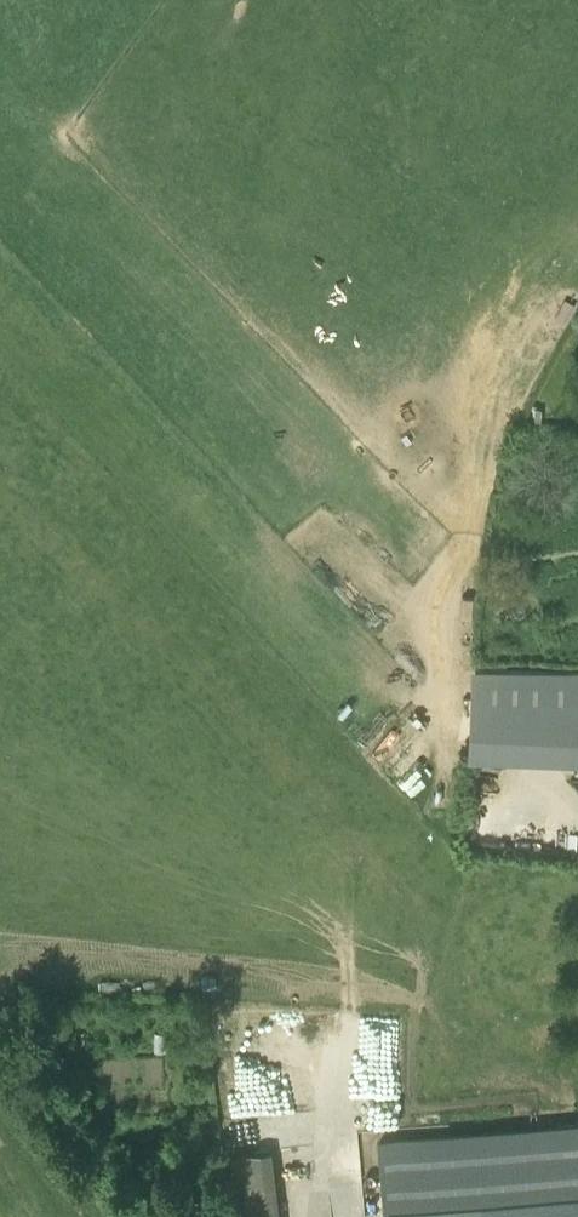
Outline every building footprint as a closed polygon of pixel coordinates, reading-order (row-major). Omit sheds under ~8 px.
[(472,730),(577,736),(577,670),(473,665),(472,730)] [(382,1135),(386,1212),(577,1200),(577,1124),(382,1135)] [(236,1151),(240,1216),(284,1216),(279,1148),(236,1151)]
